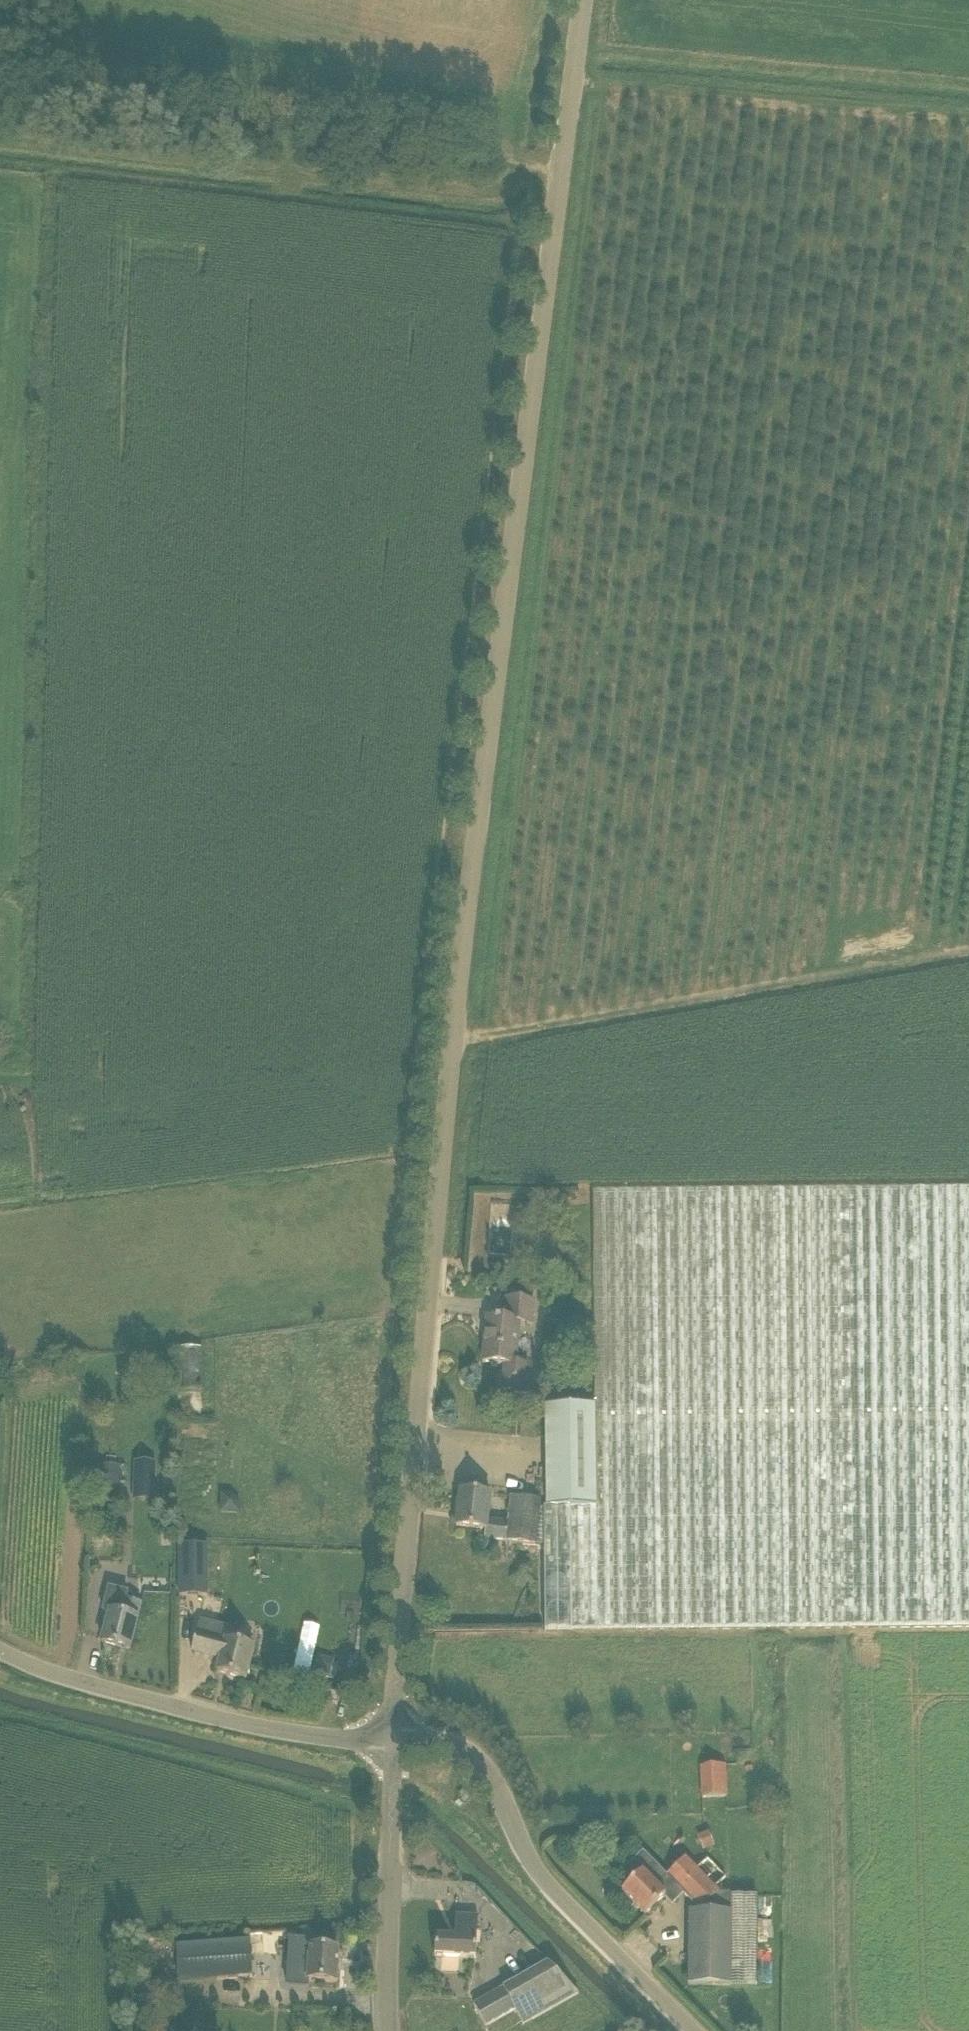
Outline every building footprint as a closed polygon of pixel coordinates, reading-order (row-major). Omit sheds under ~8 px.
[(613,1191),(593,1191),(595,1408),(596,1508),(544,1508),(546,1629),(968,1625),(968,1188),(850,1190),(613,1191)] [(506,1364),(504,1387),(527,1389),(529,1366),(516,1365),(520,1323),(532,1324),(534,1302),(508,1299),(506,1320),(488,1318),(483,1362),(506,1364)] [(182,1346),(181,1384),(201,1385),(203,1347),(182,1346)] [(543,1408),(544,1508),(596,1508),(595,1408),(543,1408)] [(157,1462),(134,1462),(133,1501),(156,1502),(157,1462)] [(506,1541),(508,1522),(488,1520),(491,1495),(461,1491),(457,1527),(486,1530),(485,1538),(506,1541)] [(508,1522),(506,1541),(536,1544),(541,1500),(511,1497),(508,1522)] [(208,1595),(208,1546),(180,1546),(180,1595),(208,1595)] [(142,1603),(127,1599),(129,1592),(109,1587),(103,1611),(110,1612),(102,1642),(130,1650),(138,1619),(142,1603)] [(218,1672),(246,1680),(255,1647),(227,1640),(230,1629),(200,1621),(192,1651),(221,1659),(218,1672)] [(315,1670),(331,1674),(335,1659),(320,1654),(315,1670)] [(326,1691),(324,1701),(338,1704),(340,1694),(326,1691)] [(759,1764),(739,1765),(701,1767),(702,1798),(741,1796),(741,1792),(760,1791),(760,1782),(763,1782),(762,1772),(759,1773),(759,1764)] [(688,1984),(730,1986),(755,1986),(756,1898),(730,1897),(730,1894),(719,1894),(721,1893),(717,1889),(729,1878),(729,1863),(718,1852),(699,1871),(686,1857),(667,1876),(667,1877),(674,1884),(700,1910),(690,1920),(688,1984)] [(674,1884),(667,1877),(657,1887),(643,1872),(622,1893),(646,1916),(666,1896),(664,1894),(674,1884)] [(476,1958),(479,1916),(456,1915),(455,1930),(457,1930),(456,1938),(436,1937),(435,1956),(476,1958)] [(316,1948),(317,1942),(295,1940),(293,1979),(308,1980),(308,1981),(337,1983),(339,1949),(316,1948)] [(250,1943),(177,1948),(179,1981),(252,1976),(250,1943)] [(548,1963),(473,2005),(485,2026),(516,2009),(524,2024),(579,1993),(548,1963)]
